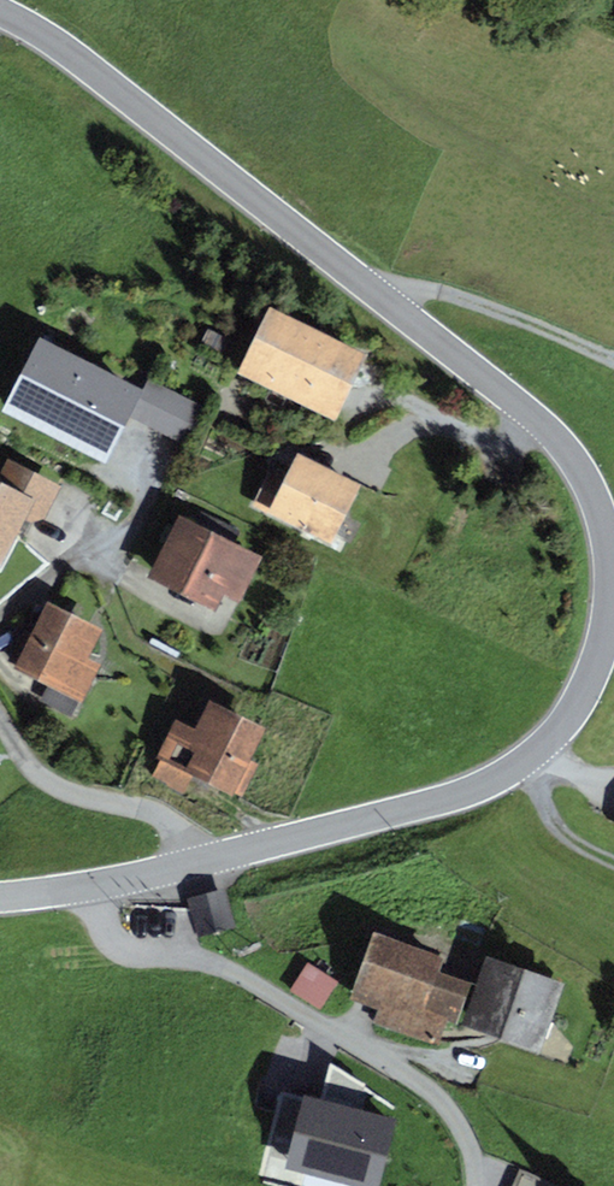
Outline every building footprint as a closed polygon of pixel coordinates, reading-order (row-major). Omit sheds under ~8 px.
[(377,360),(277,311),(245,377),(345,426),(377,360)] [(146,398),(42,349),(12,412),(105,455),(127,409),(186,437),(200,409),(152,386),(146,398)] [(295,484),(273,473),(255,509),(341,552),(372,491),(307,458),(295,484)] [(0,484),(0,566),(7,570),(32,522),(47,530),(68,491),(19,465),(7,488),(0,484)] [(269,564),(185,521),(155,579),(220,613),(227,600),(246,609),(269,564)] [(107,634),(51,607),(18,676),(88,709),(105,672),(92,666),(107,634)] [(203,732),(180,721),(161,762),(240,800),(272,733),(215,707),(203,732)] [(224,894),(193,902),(201,933),(232,925),(224,894)] [(448,957),(381,934),(358,1001),(382,1009),(381,1025),(450,1049),(472,984),(442,974),(448,957)] [(569,989),(494,963),(470,1029),(545,1055),(569,989)] [(340,982),(312,965),(296,992),(324,1008),(340,982)] [(316,1097),(302,1146),(320,1151),(318,1160),(325,1180),(345,1185),(385,1185),(403,1122),(316,1097)]
